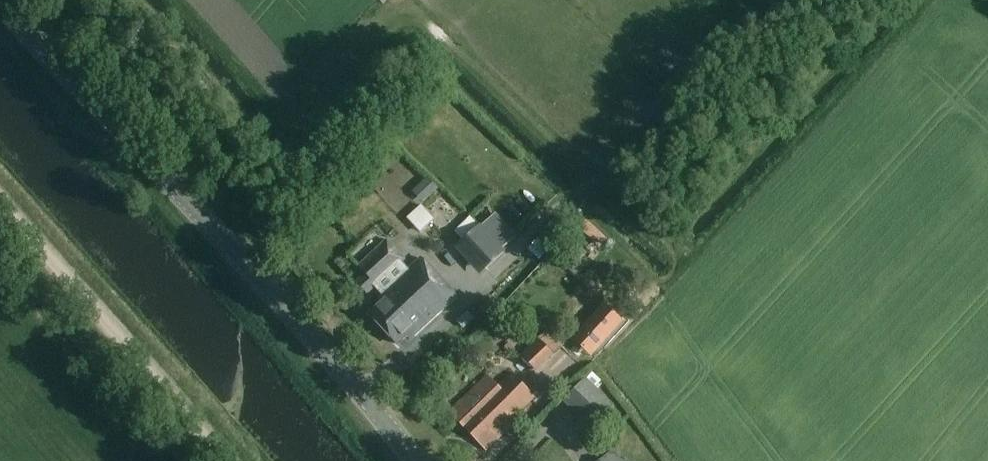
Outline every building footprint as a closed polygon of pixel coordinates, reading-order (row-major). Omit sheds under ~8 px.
[(413,193),(423,203),(438,188),(428,178),(413,193)] [(517,241),(502,255),(480,233),(457,256),(492,291),(530,254),(517,241)] [(365,294),(402,259),(385,241),(356,268),(363,276),(355,284),(365,294)] [(376,299),(379,302),(366,314),(394,345),(403,337),(406,340),(407,338),(409,340),(458,298),(423,258),(376,299)] [(541,376),(558,359),(540,340),(522,357),(541,376)] [(532,397),(509,374),(498,385),(488,375),(449,413),(485,449),(514,421),(511,418),(532,397)] [(591,381),(562,414),(598,445),(626,412),(591,381)] [(612,447),(594,460),(622,460),(612,447)]
